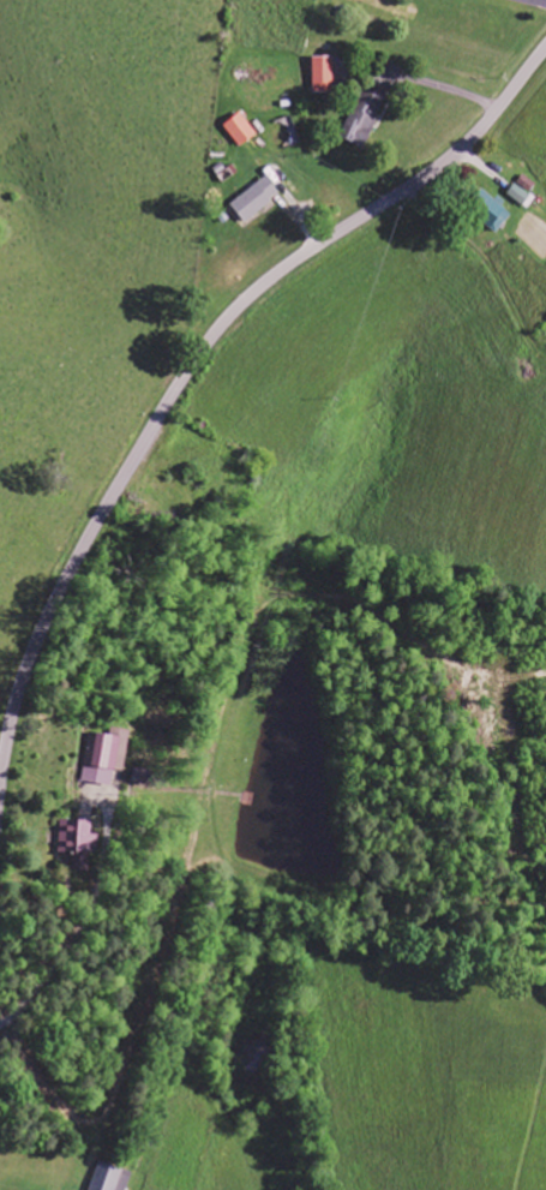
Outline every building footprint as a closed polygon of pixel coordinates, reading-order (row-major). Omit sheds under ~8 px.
[(315,94),(336,94),(335,58),(314,58),(315,94)] [(345,139),(366,149),(390,98),(369,88),(345,139)] [(258,137),(244,114),(226,125),(240,148),(258,137)] [(283,195),(269,177),(233,206),(247,223),(283,195)] [(528,207),(534,195),(516,186),(511,198),(528,207)] [(514,210),(487,193),(481,202),(491,209),(483,220),(500,231),(514,210)] [(84,782),(114,786),(116,770),(127,771),(132,730),(116,728),(115,735),(90,732),(84,782)] [(153,788),(155,770),(136,768),(133,785),(153,788)] [(62,821),(61,854),(76,854),(75,869),(91,869),(92,852),(101,852),(101,833),(95,833),(96,822),(62,821)] [(134,1171),(99,1162),(92,1189),(129,1189),(134,1171)]
